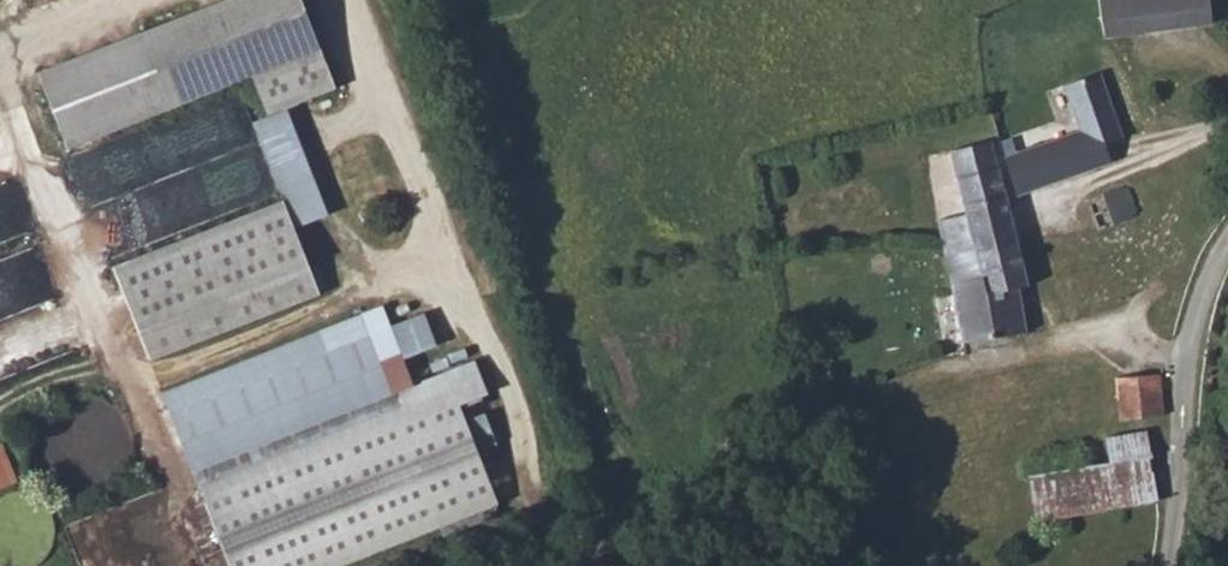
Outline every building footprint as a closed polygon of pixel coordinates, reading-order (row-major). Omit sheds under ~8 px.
[(33,66),(62,138),(246,65),(262,104),(328,78),(297,0),(199,0),(33,66)] [(1104,30),(1213,15),(1211,0),(1100,0),(1104,30)] [(1070,128),(994,158),(1007,194),(1100,158),(1094,141),(1111,135),(1086,70),(1052,83),(1070,128)] [(1004,283),(1013,281),(983,137),(941,146),(956,210),(929,217),(954,340),(990,332),(1013,327),(1004,283)] [(1103,217),(1103,219),(1121,212),(1112,182),(1093,189),(1103,217)] [(278,192),(110,259),(146,351),(314,285),(278,192)] [(0,262),(0,379),(72,356),(52,293),(61,291),(48,247),(0,262)] [(159,385),(231,565),(312,565),(491,496),(458,413),(428,425),(409,377),(377,298),(159,385)] [(470,353),(409,377),(428,425),(458,413),(490,401),(470,353)] [(1160,415),(1160,412),(1149,374),(1109,385),(1120,425),(1160,415)] [(1014,521),(1133,507),(1126,436),(1086,440),(1089,466),(1009,475),(1014,521)] [(0,443),(0,487),(20,479),(4,441),(0,443)]
